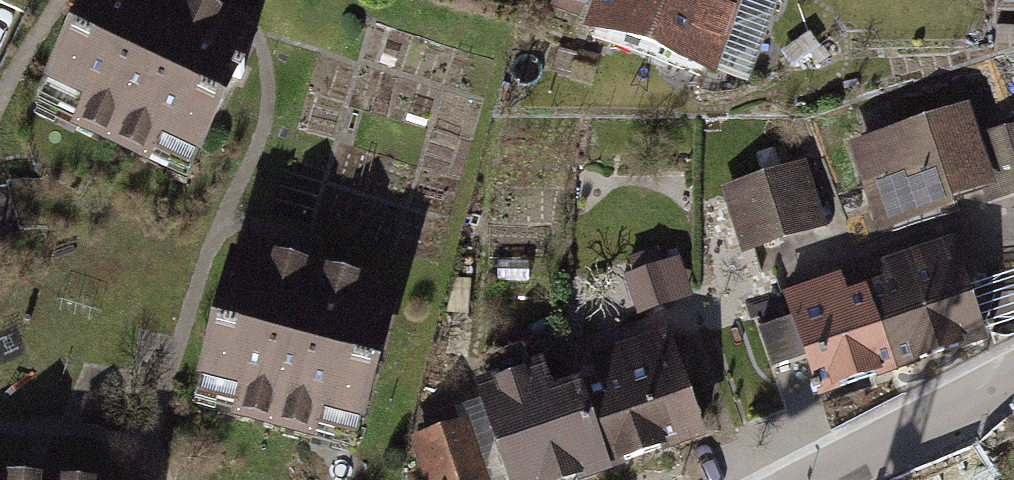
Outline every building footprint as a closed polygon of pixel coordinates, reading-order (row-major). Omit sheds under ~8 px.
[(58,87),(94,103),(83,129),(97,136),(161,164),(173,137),(216,156),(262,53),(238,43),(246,25),(189,0),(96,0),(58,87)] [(601,0),(567,0),(597,10),(601,0)] [(597,10),(592,26),(717,69),(718,66),(741,0),(601,0),(597,10)] [(785,0),(741,0),(718,66),(764,82),(785,0)] [(879,156),(864,161),(888,233),(961,208),(957,195),(996,181),(982,140),(972,111),(875,144),(879,156)] [(982,140),(996,181),(1004,203),(1013,199),(1013,130),(982,140)] [(805,168),(733,190),(753,254),(825,231),(805,168)] [(957,244),(898,266),(904,282),(879,290),(909,372),(992,342),(957,244)] [(243,270),(213,382),(252,392),(245,420),(328,441),(335,413),(381,425),(410,316),(384,310),(389,291),(270,260),(266,276),(243,270)] [(677,267),(634,281),(645,314),(667,306),(688,299),(677,267)] [(855,299),(850,284),(791,305),(796,319),(757,333),(772,374),(811,360),(823,393),(815,396),(818,404),(909,372),(879,290),(855,299)] [(612,382),(590,389),(619,469),(708,439),(673,335),(604,358),(612,382)] [(590,389),(565,398),(554,369),(490,391),(521,479),(587,479),(619,469),(590,389)] [(424,426),(429,442),(422,445),(434,479),(482,479),(460,414),(424,426)] [(991,449),(924,479),(1006,479),(991,449)]
